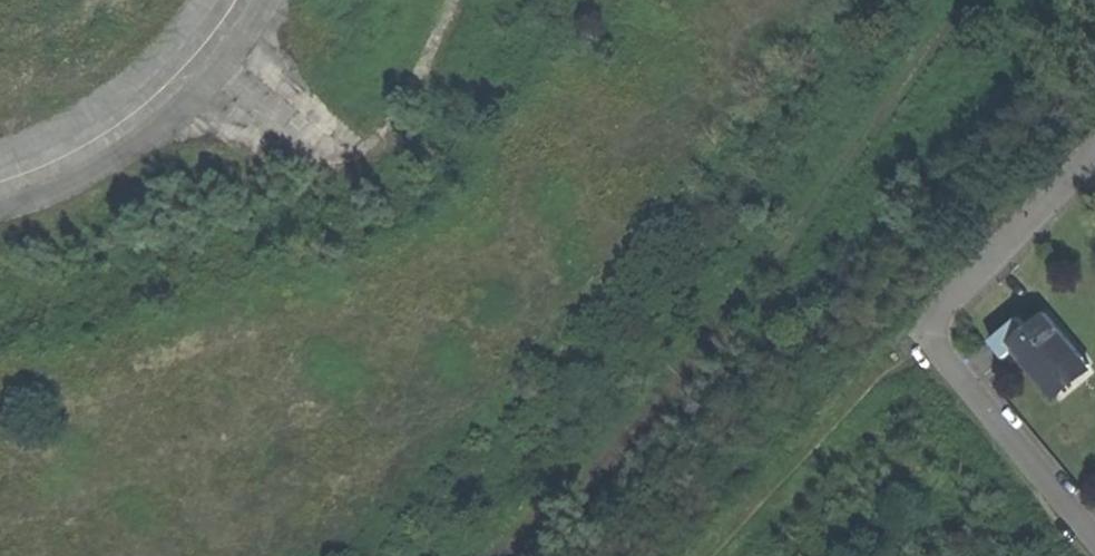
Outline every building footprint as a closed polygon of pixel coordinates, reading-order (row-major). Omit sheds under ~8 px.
[(1068,366),(1084,353),(1048,310),(1031,325),(1023,315),(994,339),(1008,356),(1018,348),(1024,343),(1031,351),(1024,356),(1031,364),(1054,392),(1075,375),(1068,366)] [(1018,348),(1024,356),(1031,351),(1024,343),(1018,348)]
